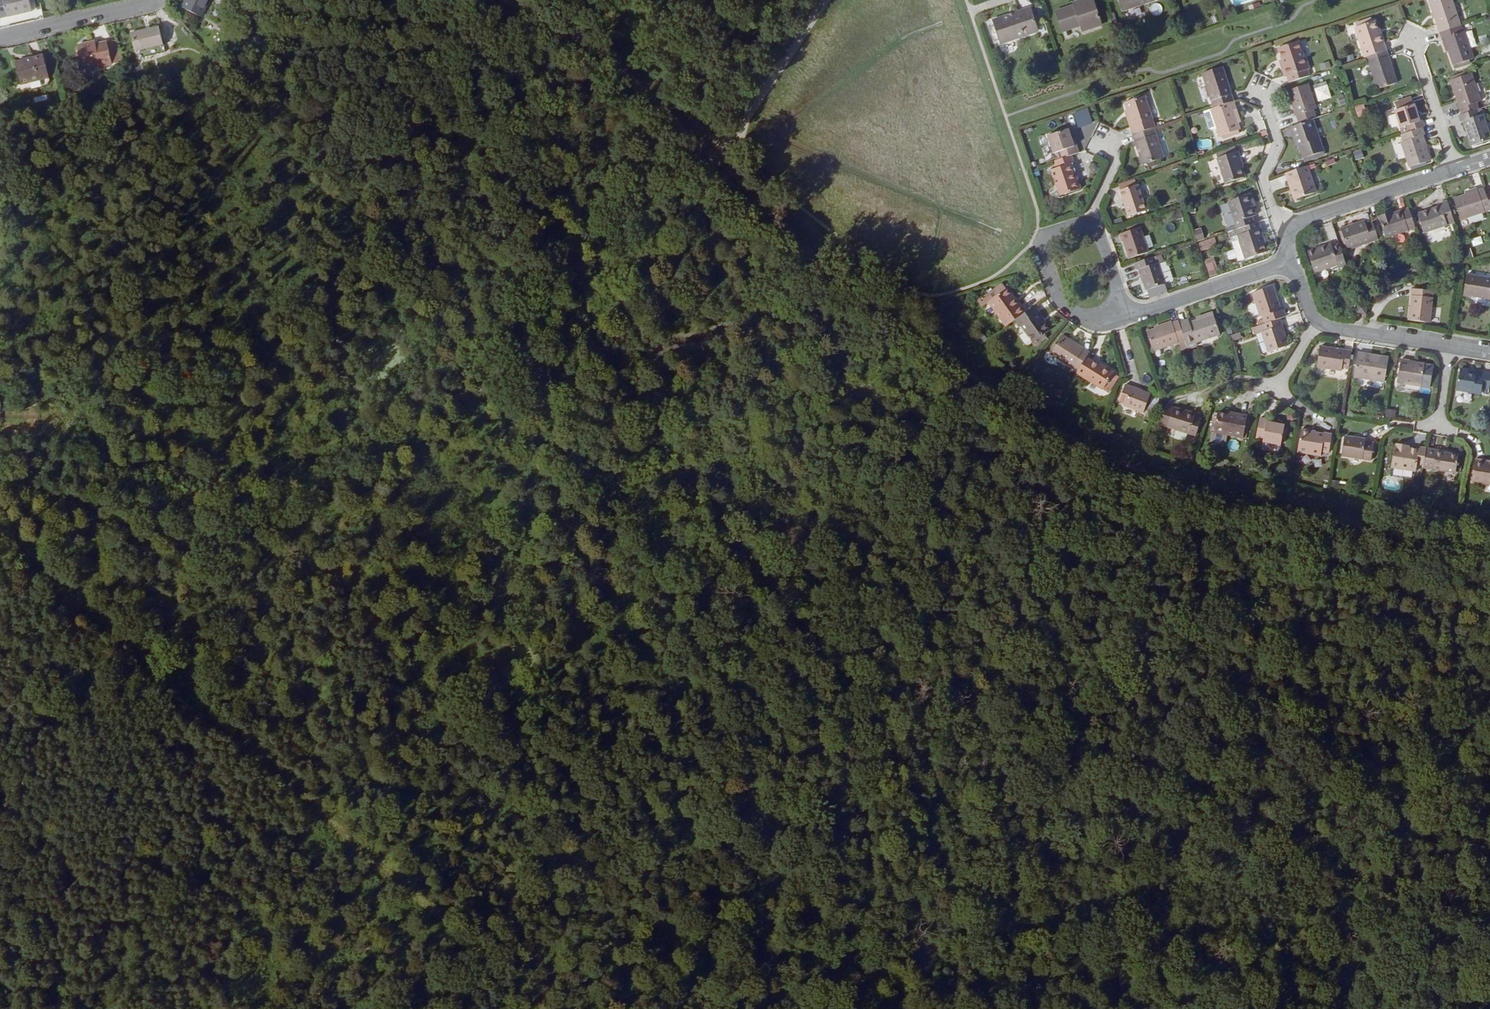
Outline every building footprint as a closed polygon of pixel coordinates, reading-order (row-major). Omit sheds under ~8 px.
[(28,0),(5,0),(9,17),(31,12),(28,0)] [(182,9),(201,18),(210,0),(186,0),(182,9)] [(1093,0),(1084,0),(1073,4),(1074,6),(1055,12),(1062,32),(1080,26),(1082,32),(1102,26),(1093,0)] [(1159,0),(1119,0),(1123,12),(1159,0)] [(1440,33),(1443,33),(1460,27),(1451,0),(1429,0),(1440,33)] [(999,39),(1001,44),(1038,32),(1030,8),(992,20),(994,26),(990,27),(994,40),(999,39)] [(1364,58),(1367,57),(1386,51),(1381,36),(1379,36),(1374,22),(1355,29),(1364,58)] [(1473,60),(1462,26),(1460,27),(1443,33),(1454,66),(1473,60)] [(135,53),(163,46),(159,28),(131,34),(135,53)] [(1470,48),(1476,47),(1472,32),(1467,33),(1470,48)] [(119,57),(115,41),(107,43),(111,59),(119,57)] [(1299,42),(1279,48),(1285,66),(1282,67),(1286,78),(1288,76),(1290,83),(1310,76),(1308,70),(1309,70),(1305,58),(1304,58),(1299,42)] [(107,43),(95,46),(95,43),(78,47),(84,71),(112,64),(111,59),(107,43)] [(1397,84),(1386,51),(1367,57),(1378,90),(1397,84)] [(21,85),(49,79),(44,56),(15,63),(21,85)] [(1329,62),(1320,64),(1321,71),(1330,69),(1329,62)] [(1202,74),(1213,108),(1233,102),(1222,67),(1202,74)] [(1471,75),(1451,81),(1462,116),(1477,111),(1478,110),(1476,104),(1480,103),(1471,75)] [(1316,110),(1307,85),(1288,91),(1299,126),(1311,122),(1316,120),(1313,111),(1316,110)] [(1155,128),(1144,96),(1125,103),(1135,134),(1153,128),(1155,128)] [(1398,111),(1413,106),(1411,99),(1395,104),(1398,111)] [(1233,102),(1213,108),(1211,109),(1218,129),(1220,137),(1222,136),(1238,131),(1240,130),(1238,124),(1233,110),(1236,109),(1233,102)] [(1398,111),(1395,112),(1403,135),(1422,129),(1424,128),(1422,122),(1420,122),(1414,105),(1413,106),(1398,111)] [(1088,108),(1073,113),(1078,128),(1093,123),(1088,108)] [(1211,109),(1205,111),(1210,128),(1213,130),(1218,129),(1211,109)] [(1483,116),(1479,116),(1477,111),(1462,116),(1460,117),(1462,122),(1463,122),(1472,147),(1489,141),(1489,138),(1483,116)] [(1311,122),(1299,126),(1290,129),(1293,137),(1295,136),(1302,157),(1321,150),(1311,122)] [(1153,128),(1135,134),(1133,135),(1143,165),(1163,159),(1153,128)] [(1422,129),(1403,135),(1401,136),(1404,143),(1401,144),(1409,168),(1430,162),(1422,137),(1424,136),(1422,129)] [(1059,161),(1072,156),(1079,154),(1077,146),(1074,147),(1068,130),(1048,136),(1054,154),(1056,153),(1059,161)] [(1238,131),(1222,136),(1223,139),(1239,134),(1238,131)] [(1237,153),(1235,147),(1217,153),(1219,159),(1237,153)] [(1356,162),(1365,158),(1361,150),(1353,153),(1356,162)] [(1238,152),(1237,153),(1219,159),(1218,160),(1226,184),(1243,179),(1238,162),(1241,161),(1238,152)] [(1074,163),(1072,156),(1059,161),(1054,163),(1056,169),(1051,171),(1060,196),(1081,189),(1075,173),(1072,174),(1069,165),(1074,163)] [(1316,193),(1307,167),(1286,174),(1295,200),(1316,193)] [(1137,185),(1120,191),(1129,217),(1146,211),(1137,185)] [(1485,192),(1455,202),(1462,222),(1489,213),(1489,207),(1485,192)] [(1237,231),(1255,225),(1253,219),(1256,218),(1250,197),(1228,204),(1237,231)] [(1454,223),(1447,202),(1440,204),(1441,207),(1418,214),(1424,233),(1454,223)] [(1387,237),(1414,228),(1408,210),(1392,215),(1392,213),(1379,217),(1387,237)] [(1348,249),(1378,239),(1372,223),(1365,225),(1364,222),(1341,230),(1348,249)] [(1258,224),(1255,225),(1237,231),(1229,234),(1231,238),(1238,236),(1246,259),(1267,252),(1258,224)] [(1129,259),(1148,252),(1140,228),(1121,235),(1129,259)] [(1214,240),(1203,241),(1201,230),(1195,231),(1198,250),(1215,248),(1214,240)] [(1346,266),(1339,245),(1332,247),(1331,244),(1308,251),(1315,273),(1338,265),(1339,268),(1346,266)] [(1207,270),(1217,268),(1214,257),(1204,260),(1207,270)] [(1136,273),(1139,272),(1146,293),(1165,286),(1156,258),(1134,265),(1136,273)] [(1469,276),(1465,296),(1489,300),(1489,280),(1469,276)] [(1015,320),(1027,311),(1022,304),(1020,305),(1008,289),(1001,293),(997,287),(987,295),(1009,325),(1015,320)] [(1265,323),(1280,319),(1285,317),(1283,310),(1280,311),(1272,287),(1253,294),(1260,318),(1263,317),(1265,323)] [(1412,320),(1431,322),(1435,291),(1415,289),(1412,320)] [(1370,306),(1360,304),(1358,314),(1368,315),(1370,306)] [(1034,306),(1027,311),(1015,320),(1020,328),(1022,327),(1033,343),(1050,331),(1044,324),(1045,323),(1034,306)] [(1220,335),(1213,316),(1189,324),(1188,320),(1179,323),(1185,342),(1186,343),(1195,340),(1196,343),(1220,335)] [(1280,319),(1265,323),(1263,324),(1252,328),(1254,334),(1263,332),(1269,352),(1288,346),(1280,319)] [(1146,332),(1153,352),(1185,342),(1179,323),(1178,321),(1146,332)] [(1078,371),(1086,358),(1089,353),(1062,336),(1051,354),(1078,371)] [(1195,340),(1186,343),(1188,349),(1197,346),(1196,343),(1195,340)] [(1350,371),(1353,351),(1322,346),(1319,365),(1350,371)] [(1387,380),(1391,358),(1380,356),(1379,359),(1367,357),(1367,354),(1360,352),(1356,375),(1387,380)] [(1086,358),(1078,371),(1077,373),(1103,390),(1104,388),(1109,391),(1117,378),(1112,375),(1113,373),(1100,365),(1099,366),(1086,358)] [(1400,382),(1423,386),(1423,387),(1431,388),(1434,367),(1426,366),(1427,365),(1411,362),(1412,361),(1403,359),(1400,382)] [(1489,389),(1489,384),(1489,374),(1484,373),(1483,375),(1475,374),(1475,376),(1469,375),(1469,371),(1460,370),(1457,390),(1481,394),(1481,388),(1489,389)] [(1124,401),(1141,410),(1151,393),(1127,380),(1119,395),(1125,399),(1124,401)] [(1162,424),(1170,427),(1176,408),(1168,406),(1162,424)] [(1197,436),(1202,420),(1196,418),(1197,415),(1176,408),(1170,427),(1197,436)] [(1395,418),(1396,410),(1387,409),(1387,418),(1395,418)] [(1243,438),(1247,416),(1239,415),(1239,417),(1218,414),(1214,433),(1243,438)] [(1264,443),(1282,447),(1286,427),(1269,424),(1269,421),(1261,420),(1257,439),(1264,440),(1264,443)] [(1322,458),(1323,454),(1330,454),(1333,436),(1326,435),(1325,436),(1313,434),(1313,433),(1302,431),(1299,454),(1322,458)] [(1375,446),(1366,444),(1367,441),(1346,438),(1343,457),(1372,462),(1375,446)] [(1417,470),(1424,471),(1427,450),(1420,449),(1419,451),(1407,449),(1407,446),(1398,445),(1397,447),(1396,447),(1392,468),(1417,472),(1417,470)] [(1427,450),(1424,471),(1423,473),(1455,478),(1459,457),(1438,453),(1438,451),(1427,450)] [(1489,485),(1489,464),(1483,463),(1484,461),(1476,459),(1472,482),(1489,485)]
